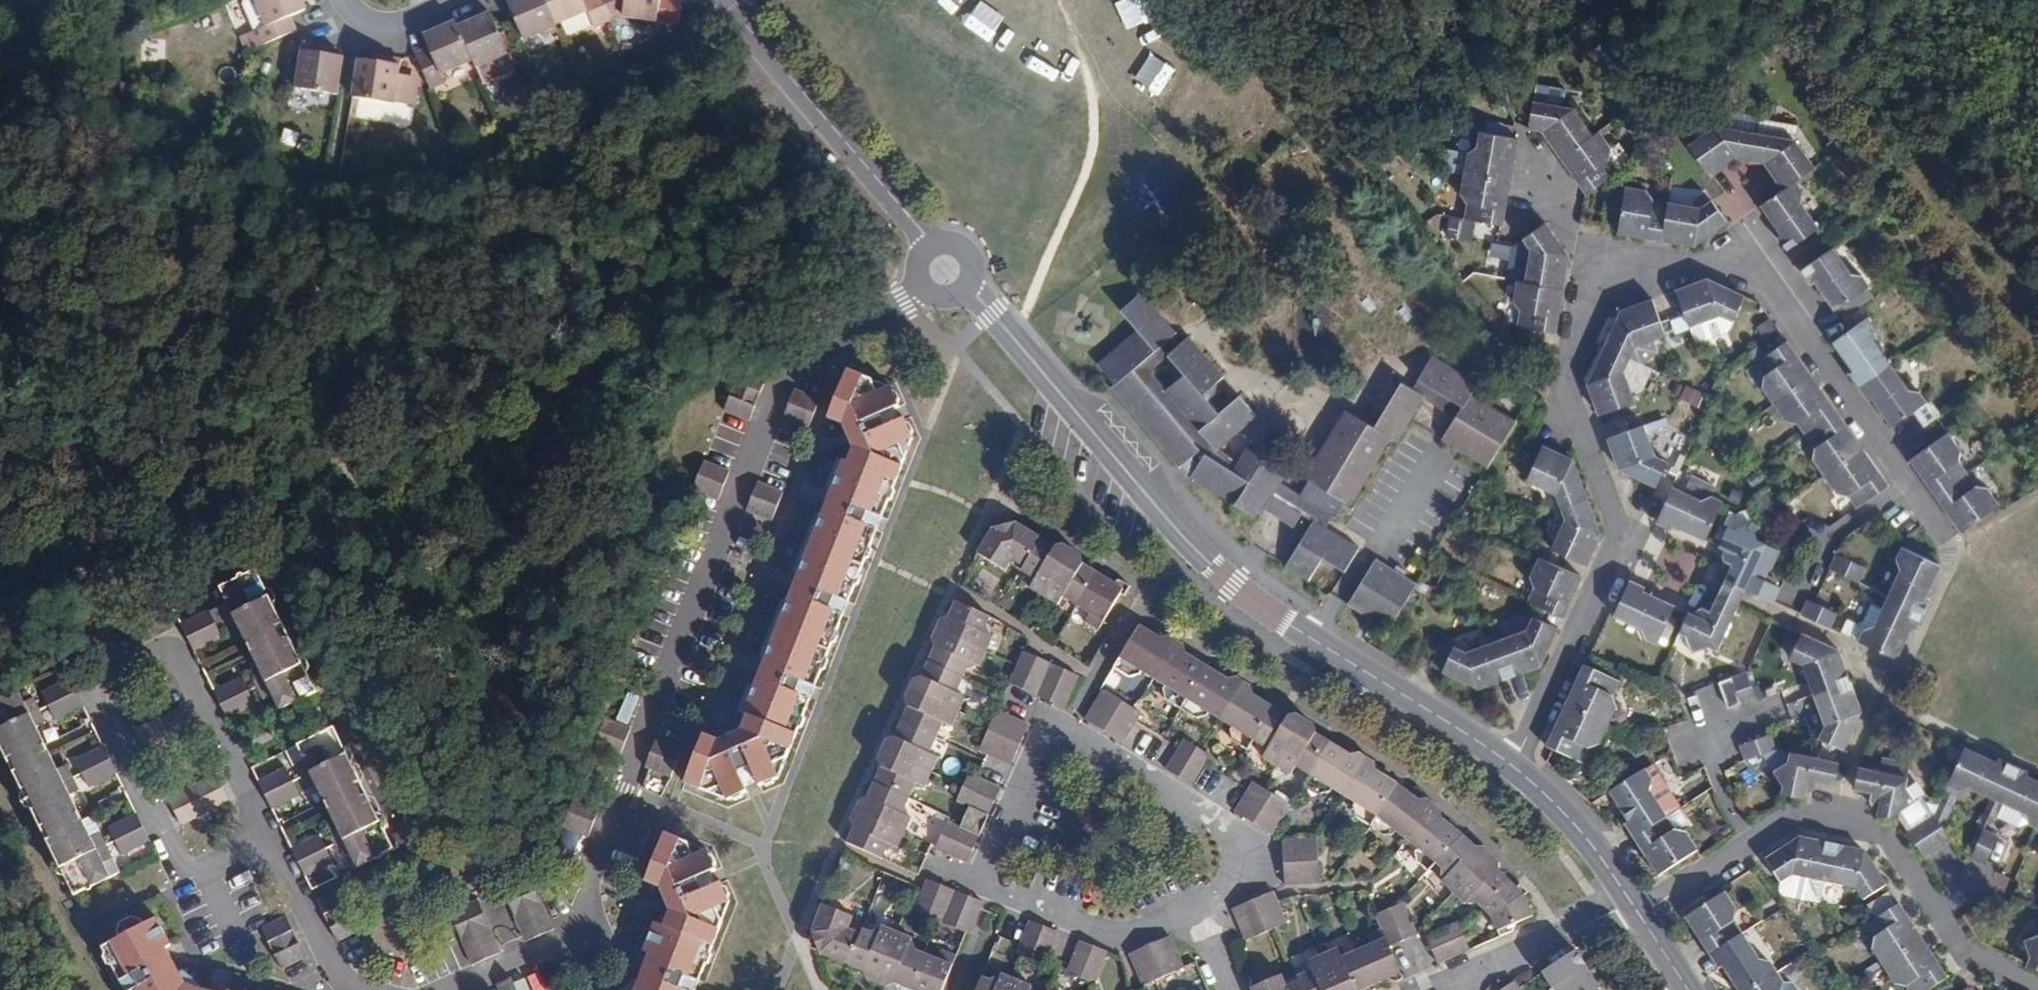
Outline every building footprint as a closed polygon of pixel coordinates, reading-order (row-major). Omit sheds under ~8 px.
[(255,0),(242,0),(241,3),(253,31),(266,25),(255,0)] [(259,46),(296,30),(290,17),(305,10),(300,0),(255,0),(266,25),(253,31),(259,46)] [(555,25),(555,24),(544,0),(506,0),(522,39),(555,25)] [(607,21),(598,0),(544,0),(555,24),(586,11),(593,26),(607,21)] [(659,0),(598,0),(607,21),(621,15),(655,21),(659,0)] [(471,60),(482,83),(509,71),(502,54),(504,53),(496,34),(488,14),(470,22),(468,17),(455,23),(471,60)] [(414,54),(429,88),(443,83),(440,74),(471,60),(455,23),(422,37),(427,48),(414,54)] [(496,34),(504,53),(509,51),(501,32),(496,34)] [(1771,40),(1758,50),(1765,59),(1778,48),(1771,40)] [(295,87),(337,94),(342,56),(329,54),(322,53),(322,47),(302,44),(298,66),(295,87)] [(1744,53),(1735,59),(1742,68),(1750,62),(1744,53)] [(357,59),(351,97),(392,103),(398,60),(379,56),(379,62),(371,61),(357,59)] [(285,86),(295,87),(298,66),(289,64),(285,86)] [(167,83),(155,82),(154,98),(166,100),(167,83)] [(1535,103),(1533,115),(1530,130),(1540,132),(1548,144),(1559,159),(1591,136),(1574,111),(1535,103)] [(1598,131),(1611,122),(1606,116),(1594,125),(1598,131)] [(1725,118),(1723,131),(1753,136),(1756,122),(1725,118)] [(1613,126),(1611,122),(1598,131),(1601,134),(1613,126)] [(1756,122),(1753,136),(1796,143),(1798,128),(1756,122)] [(1714,130),(1689,148),(1709,177),(1727,165),(1735,159),(1749,162),(1753,136),(1723,131),(1714,130)] [(1591,136),(1559,159),(1573,179),(1585,195),(1618,173),(1610,162),(1612,150),(1611,148),(1601,134),(1598,131),(1591,136)] [(1467,156),(1464,175),(1509,183),(1513,157),(1516,139),(1503,136),(1479,132),(1476,148),(1467,156)] [(1753,136),(1749,162),(1764,164),(1768,171),(1782,192),(1796,182),(1814,169),(1796,143),(1753,136)] [(1619,144),(1611,148),(1612,150),(1610,162),(1618,173),(1631,163),(1619,144)] [(1467,203),(1464,219),(1492,224),(1500,226),(1501,226),(1505,205),(1509,183),(1464,175),(1460,195),(1467,203)] [(1627,175),(1620,210),(1617,234),(1639,238),(1660,242),(1666,204),(1658,202),(1660,186),(1656,180),(1627,175)] [(1796,182),(1782,192),(1760,207),(1767,217),(1780,236),(1777,238),(1786,251),(1819,228),(1801,204),(1803,193),(1796,182)] [(1698,210),(1666,204),(1660,242),(1679,245),(1692,247),(1726,224),(1711,201),(1698,210)] [(1500,226),(1492,224),(1489,241),(1497,243),(1500,226)] [(1526,284),(1561,289),(1567,257),(1543,224),(1523,239),(1531,250),(1526,284)] [(1513,246),(1508,280),(1516,282),(1526,284),(1531,250),(1523,239),(1513,246)] [(1851,274),(1833,248),(1801,271),(1810,284),(1814,283),(1821,293),(1834,311),(1838,309),(1869,286),(1861,274),(1851,274)] [(1675,292),(1683,315),(1687,327),(1718,315),(1731,321),(1742,297),(1706,280),(1698,283),(1675,292)] [(1518,327),(1530,329),(1554,333),(1558,311),(1561,289),(1526,284),(1516,282),(1513,300),(1520,310),(1518,327)] [(1151,435),(1180,468),(1182,467),(1190,475),(1190,477),(1258,519),(1272,497),(1279,485),(1286,474),(1246,448),(1236,461),(1226,456),(1220,449),(1257,417),(1240,396),(1219,412),(1204,395),(1223,377),(1188,336),(1179,343),(1173,337),(1176,333),(1141,293),(1120,311),(1136,330),(1097,364),(1114,383),(1111,386),(1151,435)] [(1377,310),(1368,298),(1359,305),(1369,317),(1377,310)] [(1611,330),(1603,347),(1627,359),(1633,346),(1663,335),(1659,323),(1652,300),(1619,311),(1611,330)] [(1865,319),(1858,309),(1845,319),(1852,329),(1865,319)] [(1725,332),(1731,321),(1718,315),(1687,327),(1693,343),(1725,332)] [(1300,321),(1293,319),(1290,326),(1297,329),(1300,321)] [(1874,332),(1865,319),(1852,329),(1832,343),(1845,362),(1852,372),(1849,374),(1858,387),(1888,366),(1872,342),(1874,332)] [(1762,389),(1773,405),(1812,378),(1801,363),(1786,342),(1765,355),(1755,364),(1765,377),(1762,389)] [(1759,345),(1748,353),(1755,364),(1765,355),(1759,345)] [(1597,361),(1586,384),(1598,416),(1621,407),(1632,403),(1620,373),(1627,359),(1603,347),(1597,361)] [(1514,425),(1514,423),(1471,397),(1477,385),(1431,358),(1416,381),(1461,409),(1454,418),(1441,441),(1486,469),(1514,425)] [(1373,427),(1400,383),(1371,366),(1344,410),(1373,427)] [(1906,391),(1888,366),(1858,387),(1867,401),(1871,398),(1882,414),(1891,427),(1912,413),(1922,428),(1936,418),(1928,405),(1924,405),(1915,391),(1906,391)] [(735,382),(760,393),(766,379),(741,369),(735,382)] [(890,388),(847,372),(828,419),(841,425),(852,448),(846,463),(895,482),(912,440),(910,436),(912,432),(909,425),(906,424),(896,403),(898,399),(895,393),(893,393),(890,388)] [(1224,407),(1242,391),(1229,376),(1210,392),(1224,407)] [(1812,378),(1773,405),(1785,422),(1797,423),(1802,430),(1806,437),(1837,415),(1828,402),(1812,378)] [(1461,409),(1416,381),(1412,390),(1424,399),(1423,400),(1454,418),(1461,409)] [(730,397),(754,407),(760,393),(735,382),(730,397)] [(1424,399),(1412,390),(1400,383),(1373,427),(1344,410),(1304,478),(1307,481),(1298,497),(1331,517),(1335,519),(1345,503),(1350,506),(1390,440),(1396,444),(1423,400),(1424,399)] [(1687,384),(1680,399),(1699,408),(1706,393),(1687,384)] [(788,404),(813,415),(819,400),(794,390),(788,404)] [(749,421),(754,407),(730,397),(724,411),(749,421)] [(808,428),(813,415),(788,404),(782,418),(808,428)] [(1812,461),(1824,477),(1862,450),(1853,436),(1837,415),(1806,437),(1810,442),(1815,448),(1812,461)] [(1630,429),(1606,438),(1618,470),(1635,478),(1655,487),(1666,462),(1653,456),(1641,425),(1630,429)] [(1806,437),(1802,430),(1788,440),(1792,446),(1806,437)] [(1922,477),(1936,496),(1965,475),(1957,464),(1960,451),(1947,434),(1933,443),(1910,460),(1922,477)] [(1794,454),(1810,442),(1806,437),(1792,446),(1789,448),(1794,454)] [(1541,446),(1539,451),(1528,478),(1555,491),(1561,507),(1586,498),(1575,471),(1571,460),(1541,446)] [(1849,496),(1857,508),(1887,486),(1873,466),(1862,450),(1824,477),(1835,492),(1849,496)] [(892,488),(895,482),(846,463),(838,460),(827,488),(832,490),(822,516),(816,515),(806,542),(863,565),(865,560),(869,557),(872,550),(870,545),(887,503),(891,500),(894,492),(892,488)] [(699,475),(723,486),(729,471),(704,462),(699,475)] [(718,500),(723,486),(699,475),(693,490),(718,500)] [(1945,509),(1961,532),(1998,506),(1985,487),(1973,486),(1965,475),(1936,496),(1945,509)] [(752,497),(777,506),(783,491),(758,482),(752,497)] [(1325,528),(1331,517),(1298,497),(1279,485),(1272,497),(1312,521),(1313,521),(1325,528)] [(1686,532),(1705,540),(1722,502),(1710,496),(1699,500),(1672,488),(1657,522),(1670,528),(1674,526),(1686,532)] [(772,520),(777,506),(752,497),(747,510),(772,520)] [(1586,498),(1561,507),(1565,519),(1552,549),(1564,554),(1586,566),(1595,547),(1600,536),(1586,498)] [(1358,549),(1325,528),(1313,521),(1312,521),(1284,566),(1308,581),(1322,559),(1344,572),(1358,549)] [(1023,567),(1040,539),(1014,523),(993,528),(977,554),(1004,571),(1012,560),(1023,567)] [(1731,563),(1724,580),(1773,603),(1779,588),(1756,578),(1751,574),(1765,544),(1755,539),(1750,524),(1734,530),(1727,527),(1718,547),(1727,551),(1724,557),(1726,560),(1731,563)] [(1055,548),(1040,539),(1023,567),(1021,572),(1034,581),(1030,588),(1043,596),(1071,551),(1063,546),(1055,548)] [(860,571),(863,565),(806,542),(794,573),(798,575),(789,602),(783,600),(773,627),(829,650),(831,646),(835,643),(838,636),(836,632),(854,586),(858,585),(861,578),(860,571)] [(1888,599),(1922,615),(1928,601),(1925,598),(1933,582),(1939,566),(1923,559),(1903,550),(1897,562),(1900,573),(1888,599)] [(1080,557),(1071,551),(1043,596),(1057,605),(1062,598),(1076,606),(1095,573),(1082,565),(1080,557)] [(1836,555),(1829,570),(1857,582),(1864,568),(1836,555)] [(1558,566),(1541,558),(1533,575),(1536,585),(1528,602),(1537,606),(1562,618),(1571,598),(1581,577),(1558,566)] [(1347,605),(1387,630),(1415,585),(1375,560),(1347,605)] [(256,570),(220,587),(227,603),(218,607),(224,619),(274,594),(272,589),(265,588),(256,570)] [(1111,583),(1095,573),(1076,606),(1088,614),(1084,621),(1098,631),(1120,595),(1123,596),(1129,587),(1120,581),(1111,583)] [(1625,589),(1613,616),(1642,629),(1645,638),(1657,644),(1675,607),(1643,591),(1644,588),(1629,581),(1625,589)] [(274,594),(224,619),(230,632),(240,628),(249,648),(281,632),(278,626),(283,624),(274,605),(276,598),(274,594)] [(1687,613),(1678,633),(1685,636),(1692,652),(1707,647),(1715,650),(1737,604),(1717,595),(1708,612),(1703,611),(1698,613),(1696,617),(1687,613)] [(1864,631),(1859,642),(1896,660),(1906,638),(1911,628),(1915,629),(1922,615),(1888,599),(1875,627),(1864,631)] [(1807,600),(1800,616),(1829,629),(1836,614),(1807,600)] [(936,630),(986,652),(991,641),(989,632),(986,626),(990,618),(955,603),(949,617),(940,621),(936,630)] [(187,637),(214,624),(208,611),(181,623),(187,637)] [(1527,630),(1496,642),(1509,677),(1529,670),(1540,666),(1557,629),(1532,618),(1527,630)] [(187,637),(193,648),(194,650),(220,637),(214,624),(187,637)] [(1142,672),(1153,679),(1176,641),(1169,636),(1161,639),(1140,626),(1114,668),(1129,678),(1139,675),(1142,672)] [(746,717),(795,737),(798,730),(801,728),(805,720),(803,716),(820,672),(825,669),(828,661),(826,659),(829,650),(773,627),(761,657),(766,659),(755,686),(749,685),(738,714),(746,717)] [(979,665),(986,652),(936,630),(933,638),(936,646),(928,663),(963,678),(967,669),(979,665)] [(281,632),(249,648),(253,655),(260,670),(250,674),(257,687),(308,662),(306,658),(298,656),(289,638),(284,638),(281,632)] [(1814,695),(1850,682),(1844,667),(1839,652),(1801,635),(1790,658),(1803,665),(1814,695)] [(1176,641),(1153,679),(1164,686),(1163,689),(1166,700),(1181,709),(1206,667),(1186,655),(1184,646),(1176,641)] [(1465,653),(1452,647),(1442,672),(1479,688),(1489,685),(1509,677),(1496,642),(1465,653)] [(1023,689),(1037,658),(1024,652),(1009,683),(1023,689)] [(1037,695),(1050,664),(1037,658),(1023,689),(1037,695)] [(308,662),(257,687),(263,699),(272,695),(279,709),(316,692),(307,673),(310,666),(308,662)] [(956,693),(963,678),(928,663),(922,677),(914,680),(910,689),(959,712),(966,698),(956,693)] [(1050,702),(1064,670),(1050,664),(1037,695),(1050,702)] [(1206,667),(1181,709),(1196,719),(1205,717),(1209,714),(1220,720),(1242,683),(1235,678),(1227,681),(1206,667)] [(1565,707),(1608,727),(1615,711),(1612,698),(1617,686),(1582,669),(1572,693),(1565,707)] [(1077,676),(1064,670),(1050,702),(1063,707),(1077,676)] [(1740,703),(1741,708),(1757,702),(1753,691),(1749,681),(1746,673),(1731,679),(1740,703)] [(75,691),(69,678),(42,692),(49,705),(75,691)] [(220,704),(248,691),(241,678),(214,690),(220,704)] [(1740,703),(1731,679),(1718,683),(1727,708),(1740,703)] [(1753,691),(1758,689),(1754,679),(1749,681),(1753,691)] [(1819,738),(1843,750),(1860,713),(1853,692),(1850,682),(1814,695),(1825,725),(1819,738)] [(1242,683),(1220,720),(1232,727),(1229,730),(1232,741),(1247,750),(1254,741),(1272,708),(1253,696),(1251,688),(1242,683)] [(1757,702),(1768,699),(1763,687),(1758,689),(1753,691),(1757,702)] [(16,688),(0,696),(0,728),(38,710),(32,698),(23,701),(16,688)] [(952,727),(959,712),(910,689),(905,699),(908,707),(901,723),(936,738),(943,723),(952,727)] [(75,691),(49,705),(55,718),(83,705),(81,703),(75,691)] [(254,705),(248,691),(220,704),(227,717),(254,705)] [(1098,727),(1115,698),(1103,691),(1085,719),(1098,727)] [(1110,735),(1127,706),(1115,698),(1098,727),(1110,735)] [(1140,714),(1127,706),(1110,735),(1122,743),(1140,714)] [(182,707),(158,718),(165,731),(188,720),(182,707)] [(1552,751),(1562,755),(1581,764),(1588,750),(1599,746),(1608,727),(1565,707),(1557,726),(1547,748),(1552,751)] [(1272,708),(1254,741),(1268,750),(1263,758),(1276,767),(1304,721),(1296,716),(1288,718),(1272,708)] [(38,710),(0,728),(0,746),(6,758),(12,758),(15,764),(47,748),(35,726),(44,722),(38,710)] [(992,725),(1023,739),(1029,726),(998,712),(992,725)] [(702,739),(685,784),(727,801),(730,800),(736,801),(742,798),(742,795),(754,789),(764,785),(768,786),(774,783),(775,780),(780,777),(795,737),(746,717),(741,731),(719,741),(704,735),(702,739)] [(165,731),(158,718),(133,730),(140,744),(165,731)] [(600,733),(625,743),(631,729),(606,719),(600,733)] [(188,720),(165,731),(172,745),(195,734),(188,720)] [(1304,721),(1276,767),(1289,775),(1294,768),(1310,777),(1329,743),(1315,734),(1313,726),(1304,721)] [(929,754),(936,738),(901,723),(894,738),(887,741),(883,750),(932,773),(938,759),(929,754)] [(985,739),(1017,752),(1023,739),(992,725),(985,739)] [(353,751),(351,747),(343,746),(333,727),(286,751),(293,766),(295,765),(301,778),(353,751)] [(165,731),(140,744),(147,757),(172,745),(165,731)] [(619,756),(625,743),(600,733),(594,747),(619,756)] [(1739,745),(1745,761),(1775,750),(1770,734),(1739,745)] [(651,753),(676,763),(682,749),(657,739),(651,753)] [(1011,766),(1017,752),(985,739),(980,751),(1011,766)] [(1179,778),(1197,750),(1184,742),(1167,770),(1179,778)] [(1329,743),(1310,777),(1305,785),(1320,795),(1330,793),(1331,790),(1343,796),(1366,759),(1359,754),(1351,756),(1329,743)] [(82,772),(109,759),(103,746),(76,759),(82,772)] [(50,755),(47,748),(15,764),(17,770),(14,774),(22,789),(20,795),(23,801),(72,778),(66,765),(57,768),(50,755)] [(1995,803),(2012,766),(1999,759),(1996,763),(1983,757),(1964,748),(1945,789),(1957,794),(1969,790),(1995,803)] [(925,787),(932,773),(883,750),(879,759),(881,769),(875,783),(909,799),(916,783),(925,787)] [(1209,757),(1197,750),(1179,778),(1191,786),(1209,757)] [(354,755),(353,751),(301,778),(307,789),(317,786),(327,807),(359,791),(357,785),(360,782),(352,763),(354,755)] [(1552,751),(1547,762),(1556,767),(1562,755),(1552,751)] [(670,777),(676,763),(651,753),(645,767),(670,777)] [(1781,786),(1781,793),(1801,797),(1804,788),(1812,789),(1814,781),(1825,783),(1833,785),(1837,763),(1788,753),(1786,766),(1773,774),(1781,786)] [(116,773),(109,759),(82,772),(89,786),(116,773)] [(1366,759),(1343,796),(1353,803),(1355,817),(1369,825),(1370,826),(1396,784),(1376,771),(1374,763),(1366,759)] [(1625,825),(1634,839),(1679,810),(1653,766),(1610,793),(1628,822),(1625,825)] [(2025,776),(2027,772),(2012,766),(1995,803),(2001,805),(1994,820),(2015,831),(2024,827),(2037,831),(2037,828),(2037,782),(2025,776)] [(265,794),(292,781),(286,768),(259,781),(261,787),(265,794)] [(1857,768),(1854,789),(1865,792),(1871,793),(1870,800),(1873,803),(1879,805),(1878,815),(1898,819),(1900,810),(1912,802),(1904,788),(1906,779),(1858,768),(1857,768)] [(199,800),(223,789),(216,775),(192,786),(199,800)] [(964,787),(994,802),(1000,789),(970,775),(964,787)] [(77,789),(72,778),(23,801),(26,809),(32,810),(40,827),(44,825),(47,831),(80,815),(69,793),(77,789)] [(265,794),(272,808),(299,795),(292,781),(265,794)] [(905,808),(909,799),(875,783),(868,798),(860,801),(856,810),(904,832),(911,818),(905,808)] [(1247,820),(1265,791),(1253,783),(1235,812),(1247,820)] [(1397,785),(1396,784),(1370,826),(1382,836),(1392,835),(1395,832),(1406,841),(1433,805),(1428,801),(1418,801),(1397,785)] [(173,812),(199,800),(192,786),(167,798),(173,812)] [(970,808),(988,816),(994,802),(964,787),(957,802),(970,808)] [(206,814),(229,802),(223,789),(199,800),(206,814)] [(335,845),(386,819),(384,814),(376,813),(367,796),(362,797),(359,791),(327,807),(332,816),(337,828),(329,832),(335,845)] [(1261,828),(1278,799),(1265,791),(1247,820),(1261,828)] [(568,813),(594,823),(600,808),(574,798),(568,813)] [(1291,807),(1278,799),(1261,828),(1273,836),(1291,807)] [(1919,799),(1912,802),(1900,810),(1898,819),(1900,820),(1907,831),(1921,822),(1930,817),(1919,799)] [(173,812),(180,826),(206,814),(199,800),(173,812)] [(1440,812),(1433,805),(1406,841),(1416,848),(1416,863),(1428,872),(1436,864),(1461,836),(1441,820),(1440,812)] [(961,827),(979,836),(988,816),(970,808),(961,827)] [(898,845),(904,832),(856,810),(851,820),(854,828),(848,843),(882,859),(885,850),(898,845)] [(116,841),(143,828),(136,813),(109,827),(116,841)] [(588,837),(594,823),(568,813),(563,827),(588,837)] [(83,821),(80,815),(47,831),(51,838),(46,840),(55,859),(54,865),(56,870),(106,846),(100,832),(90,837),(83,821)] [(1951,841),(1934,815),(1930,817),(1921,822),(1937,850),(1951,841)] [(385,831),(388,823),(386,819),(335,845),(340,856),(350,852),(357,867),(393,849),(385,831)] [(1634,839),(1658,876),(1696,851),(1685,833),(1673,832),(1665,820),(1634,839)] [(942,835),(973,850),(979,836),(961,827),(948,822),(942,835)] [(1907,831),(1924,857),(1937,850),(1921,822),(1907,831)] [(149,841),(143,828),(116,841),(122,854),(149,841)] [(1984,866),(1996,839),(1983,832),(1971,858),(1984,866)] [(639,857),(645,843),(619,833),(614,846),(639,857)] [(665,835),(646,883),(661,889),(671,912),(664,928),(712,947),(729,903),(721,884),(715,885),(713,880),(710,873),(715,871),(707,851),(665,835)] [(968,863),(973,850),(942,835),(936,848),(968,863)] [(299,863),(325,849),(319,836),(292,848),(299,863)] [(1461,837),(1461,836),(1436,864),(1442,870),(1441,884),(1452,895),(1489,854),(1483,849),(1474,849),(1461,837)] [(1800,839),(1765,861),(1780,884),(1793,875),(1824,884),(1831,845),(1819,843),(1800,839)] [(1284,857),(1317,856),(1317,840),(1283,842),(1284,857)] [(1857,851),(1831,845),(1824,884),(1857,891),(1863,901),(1887,887),(1864,852),(1857,851)] [(111,857),(106,846),(56,870),(59,876),(64,877),(73,895),(109,878),(103,862),(111,857)] [(299,863),(306,876),(332,863),(325,849),(299,863)] [(1498,863),(1489,854),(1452,895),(1463,905),(1477,905),(1483,909),(1509,883),(1498,872),(1498,863)] [(1285,871),(1318,870),(1317,856),(1284,857),(1285,871)] [(111,857),(103,862),(109,878),(119,873),(111,857)] [(1319,884),(1318,870),(1285,871),(1286,886),(1319,884)] [(1780,894),(1820,903),(1824,884),(1793,875),(1780,884),(1779,891),(1780,894)] [(509,902),(537,889),(531,876),(503,888),(509,902)] [(928,917),(940,885),(927,880),(915,912),(928,917)] [(1524,896),(1509,883),(1483,909),(1492,917),(1500,937),(1514,931),(1516,925),(1533,918),(1524,896)] [(942,923),(955,891),(940,885),(928,917),(942,923)] [(325,913),(349,901),(343,888),(318,900),(325,913)] [(528,910),(543,904),(537,889),(509,902),(515,916),(528,910)] [(957,928),(969,897),(955,891),(942,923),(957,928)] [(1273,893),(1260,899),(1273,930),(1286,924),(1273,893)] [(1724,893),(1685,918),(1709,955),(1740,935),(1733,925),(1736,912),(1724,893)] [(983,903),(969,897),(957,928),(970,934),(983,903)] [(456,925),(484,913),(478,899),(450,911),(456,925)] [(1260,899),(1246,905),(1260,935),(1273,930),(1260,899)] [(331,926),(356,915),(349,901),(325,913),(331,926)] [(554,928),(543,904),(528,910),(539,934),(554,928)] [(1260,935),(1246,905),(1233,911),(1247,941),(1260,935)] [(1875,920),(1866,926),(1874,938),(1872,951),(1879,962),(1883,968),(1922,943),(1910,924),(1898,905),(1875,920)] [(850,966),(862,935),(849,929),(854,918),(824,906),(812,933),(817,944),(821,954),(850,966)] [(1403,906),(1390,911),(1403,942),(1417,936),(1403,906)] [(539,934),(528,910),(515,916),(526,940),(539,934)] [(1403,942),(1390,911),(1376,917),(1381,930),(1389,948),(1403,942)] [(475,932),(490,926),(484,913),(456,925),(462,938),(475,932)] [(268,941),(293,929),(287,915),(262,928),(268,941)] [(362,928),(356,915),(331,926),(338,940),(362,928)] [(117,932),(120,938),(144,925),(141,919),(132,916),(119,923),(117,932)] [(157,918),(144,925),(120,938),(102,948),(105,953),(104,957),(108,965),(112,966),(125,989),(180,989),(184,985),(191,978),(184,972),(178,973),(166,948),(170,946),(157,918)] [(1032,958),(1044,927),(1030,922),(1018,953),(1032,958)] [(627,987),(629,989),(694,989),(704,965),(707,965),(711,957),(709,954),(710,949),(712,947),(664,928),(654,924),(642,950),(648,954),(638,980),(634,980),(627,987)] [(1458,924),(1426,939),(1432,951),(1464,937),(1458,924)] [(500,951),(490,926),(475,932),(486,957),(500,951)] [(1754,926),(1744,933),(1748,939),(1758,933),(1754,926)] [(1058,932),(1044,927),(1032,958),(1045,963),(1058,932)] [(864,930),(862,935),(850,966),(865,971),(868,979),(878,983),(898,933),(884,928),(872,933),(864,930)] [(274,954),(299,942),(293,929),(268,941),(274,954)] [(1389,948),(1381,930),(1367,937),(1370,946),(1357,952),(1373,986),(1388,979),(1400,974),(1389,948)] [(486,957),(475,932),(462,938),(472,963),(486,957)] [(911,939),(898,933),(878,983),(888,987),(894,983),(911,989),(925,955),(917,951),(911,939)] [(1776,973),(1771,966),(1758,963),(1740,935),(1709,955),(1719,970),(1722,967),(1737,989),(1750,989),(1776,973)] [(2025,939),(2030,958),(2027,964),(2037,969),(2037,935),(2025,939)] [(1464,937),(1432,951),(1438,964),(1470,951),(1464,937)] [(1171,938),(1156,944),(1170,974),(1184,968),(1171,938)] [(1082,978),(1094,947),(1080,941),(1068,973),(1082,978)] [(306,956),(299,942),(274,954),(281,968),(306,956)] [(1946,979),(1934,961),(1922,943),(1883,968),(1887,974),(1894,985),(1906,988),(1907,989),(1929,989),(1946,979)] [(1170,974),(1156,944),(1143,950),(1157,980),(1170,974)] [(1108,952),(1094,947),(1082,978),(1095,984),(1108,952)] [(1157,980),(1143,950),(1130,955),(1144,986),(1157,980)] [(1357,952),(1342,958),(1338,950),(1323,956),(1338,989),(1364,989),(1373,986),(1357,952)] [(925,955),(911,989),(912,989),(943,989),(956,957),(942,951),(938,959),(925,955)] [(1600,989),(1576,953),(1542,974),(1552,989),(1598,989),(1600,989)] [(1835,981),(1841,977),(1826,953),(1819,957),(1835,981)] [(1323,956),(1308,963),(1312,972),(1297,978),(1299,983),(1302,989),(1338,989),(1323,956)] [(537,966),(547,989),(549,989),(562,985),(552,960),(537,966)] [(1865,971),(1868,977),(1871,976),(1883,968),(1879,962),(1865,971)] [(1874,981),(1887,974),(1883,968),(1871,976),(1874,981)] [(1784,984),(1776,973),(1750,989),(1782,989),(1784,984)] [(1017,981),(1002,975),(991,981),(982,977),(977,989),(1014,989),(1017,981)] [(1299,983),(1287,988),(1282,977),(1253,989),(1302,989),(1299,983)] [(191,978),(184,985),(180,989),(199,989),(200,985),(191,978)] [(497,983),(500,989),(517,989),(512,978),(497,983)] [(1017,981),(1014,989),(1033,989),(1032,987),(1017,981)]
